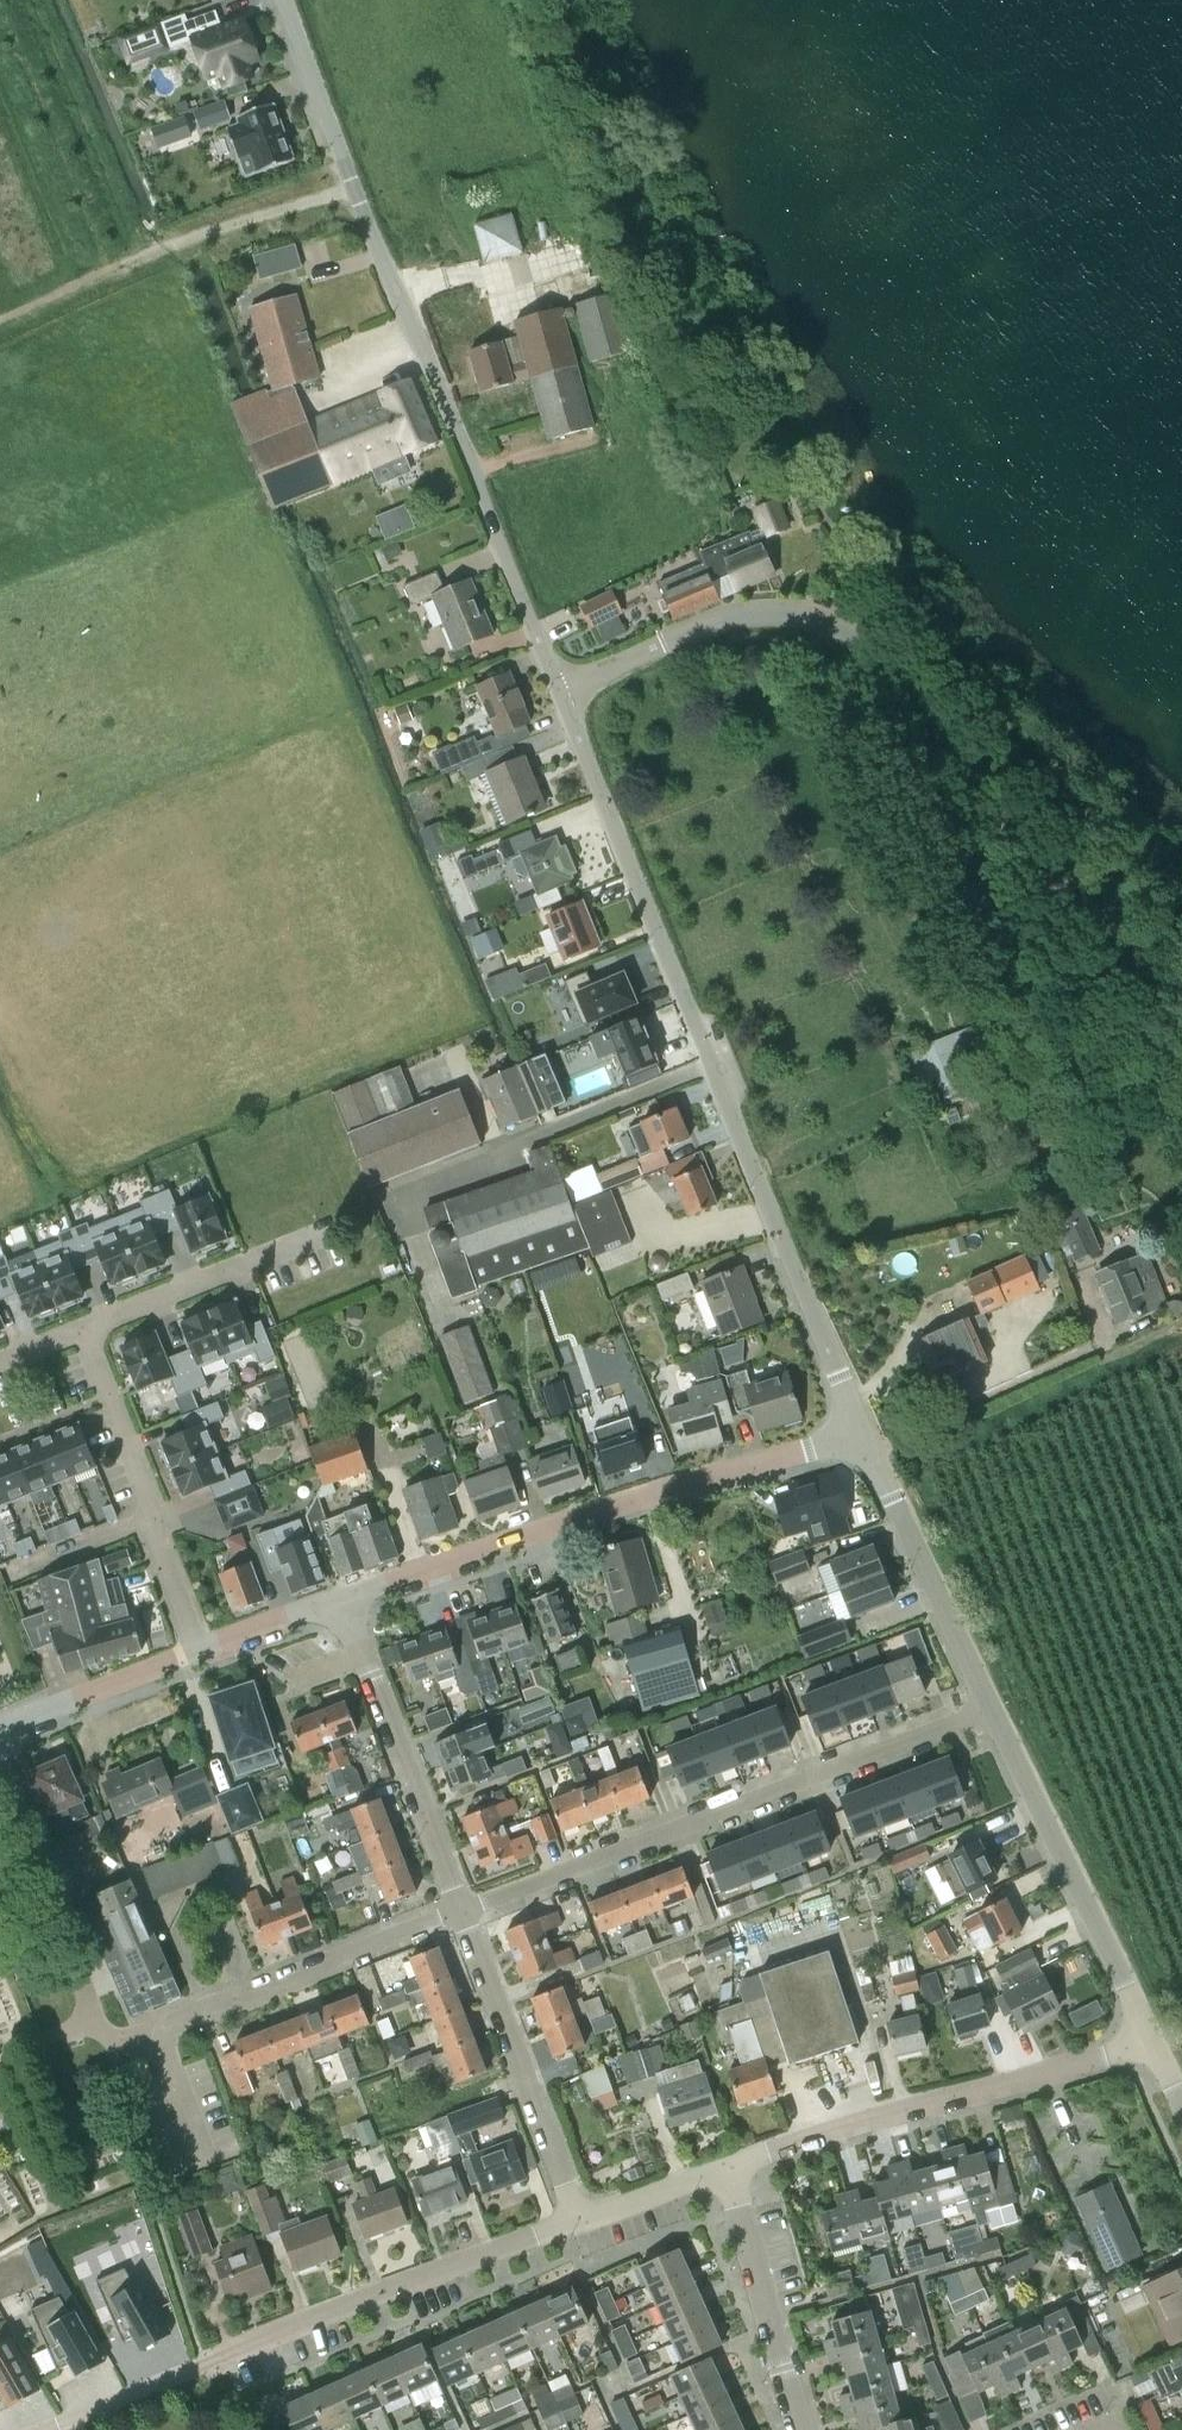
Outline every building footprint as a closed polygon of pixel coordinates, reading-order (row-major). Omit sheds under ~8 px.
[(187,23),(186,24),(193,41),(207,80),(221,75),(226,89),(245,82),(252,79),(247,65),(258,61),(254,48),(248,34),(244,22),(222,30),(216,13),(187,23)] [(158,27),(121,40),(129,64),(167,50),(158,27)] [(229,98),(248,91),(245,82),(226,89),(229,98)] [(201,130),(230,119),(224,103),(195,114),(201,130)] [(274,107),(274,105),(237,119),(238,120),(241,126),(229,130),(228,130),(227,131),(238,161),(240,160),(239,160),(251,155),(258,173),(258,175),(295,161),(294,160),(274,107)] [(159,149),(192,138),(185,118),(152,129),(159,149)] [(487,262),(526,251),(515,213),(476,224),(487,262)] [(285,274),(302,269),(296,245),(279,250),(285,274)] [(591,363),(632,352),(616,294),(575,306),(591,363)] [(274,391),(320,378),(297,297),(251,310),(274,391)] [(561,310),(515,322),(526,361),(531,379),(549,441),(594,428),(561,310)] [(502,343),(470,352),(482,393),(514,385),(513,384),(531,379),(526,361),(509,366),(502,343)] [(267,392),(234,405),(237,414),(274,508),(332,485),(405,455),(406,457),(437,444),(411,381),(380,394),(308,424),(289,432),(276,399),(270,401),(267,392)] [(764,529),(768,538),(788,530),(776,502),(756,510),(757,510),(764,529)] [(387,539),(419,528),(410,503),(378,514),(387,539)] [(764,529),(751,534),(751,533),(701,553),(705,560),(714,583),(731,575),(737,590),(774,574),(762,546),(757,548),(755,543),(768,538),(764,529)] [(388,562),(402,556),(397,543),(383,549),(388,562)] [(675,620),(719,601),(704,565),(659,584),(675,620)] [(455,651),(494,635),(471,581),(445,592),(437,573),(404,587),(412,607),(432,598),(455,651)] [(621,613),(612,594),(583,608),(593,627),(621,613)] [(498,736),(530,723),(510,675),(478,688),(498,736)] [(406,708),(396,712),(401,726),(412,722),(406,708)] [(442,776),(468,764),(497,752),(492,738),(491,736),(477,743),(475,737),(451,747),(450,745),(433,753),(442,776)] [(489,774),(481,778),(501,826),(510,822),(545,808),(525,760),(519,762),(513,747),(483,759),(489,774)] [(422,832),(436,864),(469,850),(464,840),(448,847),(439,825),(422,832)] [(474,857),(458,864),(466,883),(482,877),(481,875),(507,865),(514,862),(520,875),(526,878),(532,875),(541,896),(536,897),(542,910),(563,902),(557,889),(575,882),(572,876),(576,874),(566,848),(561,849),(557,839),(538,847),(532,833),(499,847),(501,852),(476,862),(474,857)] [(513,885),(519,899),(537,892),(531,877),(513,885)] [(567,961),(601,947),(584,904),(549,918),(567,961)] [(503,950),(495,930),(473,939),(482,959),(503,950)] [(527,990),(553,979),(547,965),(521,976),(527,990)] [(494,998),(524,988),(518,968),(488,977),(494,998)] [(583,1027),(635,1005),(624,976),(593,989),(587,973),(565,983),(583,1027)] [(608,1031),(592,1038),(601,1059),(616,1052),(627,1078),(629,1082),(625,1084),(627,1090),(647,1082),(643,1071),(660,1064),(645,1026),(638,1029),(634,1021),(608,1031)] [(910,1075),(935,1078),(939,1088),(940,1088),(945,1100),(973,1088),(968,1077),(970,1076),(966,1067),(986,1059),(973,1027),(902,1056),(910,1075)] [(518,1069),(538,1116),(553,1110),(533,1063),(518,1069)] [(538,1116),(518,1069),(486,1083),(505,1129),(538,1116)] [(461,1091),(416,1109),(401,1070),(334,1096),(371,1189),(482,1145),(461,1091)] [(634,1108),(616,1116),(619,1122),(637,1114),(634,1108)] [(676,1110),(629,1130),(641,1159),(656,1152),(656,1154),(689,1140),(676,1110)] [(536,1172),(447,1202),(425,1210),(433,1233),(430,1238),(453,1300),(477,1291),(476,1288),(525,1271),(590,1249),(572,1204),(570,1206),(549,1146),(529,1153),(536,1172)] [(691,1217),(719,1205),(698,1156),(667,1169),(672,1182),(676,1181),(691,1217)] [(604,1191),(644,1175),(638,1160),(598,1176),(593,1165),(563,1177),(575,1205),(605,1193),(604,1191)] [(166,1192),(164,1186),(163,1185),(154,1189),(154,1190),(157,1196),(166,1192)] [(575,1205),(596,1257),(632,1242),(612,1190),(605,1193),(575,1205)] [(155,1197),(169,1234),(182,1229),(193,1255),(202,1251),(203,1254),(217,1249),(216,1246),(225,1242),(221,1233),(223,1233),(213,1206),(210,1207),(207,1198),(177,1210),(169,1191),(155,1197)] [(116,1220),(139,1277),(142,1275),(144,1278),(157,1273),(156,1270),(164,1266),(164,1264),(166,1263),(156,1239),(169,1234),(155,1197),(140,1203),(142,1209),(116,1220)] [(1074,1263),(1100,1251),(1081,1206),(1047,1221),(1063,1258),(1070,1255),(1074,1263)] [(73,1230),(88,1267),(101,1261),(110,1286),(113,1285),(114,1287),(122,1284),(123,1287),(137,1281),(136,1278),(139,1277),(116,1220),(90,1230),(87,1224),(73,1230)] [(34,1253),(57,1309),(61,1308),(62,1311),(76,1305),(74,1303),(83,1299),(82,1297),(84,1296),(75,1272),(88,1267),(73,1230),(58,1236),(61,1242),(34,1253)] [(949,1238),(953,1254),(966,1251),(962,1235),(949,1238)] [(0,1259),(0,1285),(6,1299),(19,1294),(29,1318),(31,1317),(32,1320),(40,1316),(41,1319),(55,1314),(54,1311),(57,1309),(34,1253),(8,1263),(6,1257),(0,1259)] [(1145,1255),(1097,1274),(1118,1325),(1165,1306),(1145,1255)] [(1067,1269),(1073,1267),(1069,1256),(1063,1258),(1067,1269)] [(650,1269),(652,1272),(657,1274),(661,1274),(665,1271),(667,1267),(666,1262),(663,1259),(659,1257),(655,1257),(651,1260),(649,1264),(650,1269)] [(1039,1289),(1025,1258),(967,1283),(981,1314),(982,1314),(1039,1289)] [(725,1335),(765,1319),(745,1267),(705,1283),(725,1335)] [(537,1294),(557,1287),(550,1268),(531,1274),(537,1294)] [(665,1300),(696,1288),(690,1272),(659,1284),(665,1300)] [(485,1305),(494,1306),(501,1299),(498,1290),(488,1288),(482,1295),(485,1305)] [(211,1312),(208,1313),(225,1358),(228,1365),(255,1354),(259,1365),(275,1359),(260,1323),(246,1328),(236,1304),(234,1305),(233,1303),(225,1306),(224,1303),(210,1309),(211,1312)] [(191,1351),(178,1356),(192,1391),(206,1386),(199,1368),(225,1358),(208,1313),(204,1314),(203,1311),(189,1317),(191,1320),(182,1323),(183,1325),(181,1326),(191,1351)] [(982,1314),(981,1314),(922,1341),(931,1361),(929,1361),(930,1364),(928,1370),(932,1379),(938,1381),(939,1384),(959,1375),(963,1383),(977,1377),(973,1368),(987,1362),(972,1330),(986,1324),(982,1314)] [(469,1326),(440,1336),(464,1403),(494,1392),(469,1326)] [(126,1356),(123,1357),(134,1383),(136,1382),(140,1391),(170,1379),(177,1397),(192,1391),(178,1356),(164,1361),(154,1335),(145,1338),(144,1335),(130,1341),(131,1344),(122,1347),(126,1356)] [(695,1352),(695,1343),(687,1339),(679,1344),(679,1353),(687,1357),(695,1352)] [(725,1368),(743,1362),(737,1344),(720,1349),(725,1368)] [(720,1373),(714,1348),(700,1352),(702,1358),(679,1363),(681,1371),(690,1369),(694,1372),(696,1379),(720,1373)] [(748,1370),(727,1376),(738,1413),(753,1408),(759,1430),(783,1423),(784,1428),(803,1422),(801,1418),(802,1418),(789,1373),(752,1384),(748,1370)] [(290,1397),(282,1378),(266,1384),(274,1404),(290,1397)] [(715,1419),(730,1415),(721,1383),(690,1392),(694,1406),(670,1412),(682,1454),(722,1442),(715,1419)] [(554,1417),(572,1411),(563,1384),(545,1390),(554,1417)] [(529,1449),(519,1420),(511,1399),(496,1404),(504,1425),(515,1454),(529,1449)] [(287,1400),(268,1408),(276,1428),(295,1420),(287,1400)] [(170,1466),(171,1469),(216,1452),(205,1425),(224,1418),(217,1402),(181,1417),(187,1431),(163,1441),(163,1443),(161,1444),(164,1452),(162,1453),(167,1467),(170,1466)] [(504,1425),(496,1404),(483,1408),(500,1457),(482,1464),(485,1473),(465,1480),(479,1522),(521,1507),(504,1457),(515,1454),(504,1425)] [(485,1419),(482,1408),(474,1411),(477,1421),(485,1419)] [(608,1477),(646,1464),(632,1420),(593,1433),(608,1477)] [(80,1426),(58,1435),(73,1475),(96,1466),(80,1426)] [(355,1433),(310,1449),(324,1487),(368,1472),(355,1433)] [(58,1435),(35,1444),(51,1484),(73,1475),(58,1435)] [(429,1462),(447,1456),(440,1435),(422,1441),(429,1462)] [(29,1493),(51,1484),(35,1444),(14,1453),(29,1493)] [(543,1500),(585,1486),(573,1449),(531,1464),(543,1500)] [(171,1469),(173,1473),(170,1474),(175,1488),(178,1487),(182,1495),(184,1494),(185,1496),(209,1487),(215,1501),(233,1494),(251,1487),(245,1471),(226,1478),(216,1452),(171,1469)] [(29,1493),(14,1453),(0,1458),(0,1482),(8,1501),(29,1493)] [(458,1528),(454,1516),(447,1497),(457,1494),(459,1488),(455,1475),(441,1480),(441,1479),(405,1492),(422,1541),(458,1528)] [(848,1515),(837,1478),(809,1486),(805,1485),(797,1487),(795,1490),(792,1491),(792,1494),(776,1499),(781,1514),(797,1510),(802,1528),(808,1526),(813,1543),(850,1532),(845,1516),(848,1515)] [(251,1487),(233,1494),(215,1501),(226,1530),(263,1515),(251,1487)] [(343,1578),(395,1559),(382,1523),(369,1527),(363,1509),(327,1522),(318,1497),(308,1516),(315,1537),(327,1533),(343,1578)] [(117,1518),(111,1505),(103,1508),(108,1521),(117,1518)] [(67,1523),(72,1536),(81,1532),(75,1519),(67,1523)] [(324,1583),(301,1520),(258,1536),(271,1573),(285,1567),(295,1594),(303,1591),(304,1594),(318,1589),(317,1586),(324,1583)] [(58,1526),(63,1539),(72,1536),(67,1523),(58,1526)] [(232,1554),(246,1548),(241,1534),(227,1539),(232,1554)] [(21,1541),(27,1554),(36,1551),(30,1537),(21,1541)] [(21,1541),(12,1544),(18,1558),(27,1554),(21,1541)] [(616,1613),(658,1601),(641,1541),(616,1548),(616,1546),(609,1547),(610,1550),(600,1553),(616,1613)] [(842,1591),(874,1579),(884,1575),(874,1548),(831,1564),(842,1591)] [(131,1565),(126,1550),(103,1558),(109,1573),(131,1565)] [(777,1557),(774,1550),(768,1553),(770,1559),(777,1557)] [(771,1564),(778,1584),(811,1572),(803,1552),(771,1564)] [(65,1673),(86,1667),(77,1643),(83,1640),(81,1635),(80,1635),(77,1626),(90,1622),(88,1616),(111,1609),(99,1562),(53,1578),(60,1608),(23,1620),(33,1651),(55,1643),(65,1673)] [(222,1575),(235,1612),(239,1611),(243,1613),(250,1611),(251,1607),(263,1603),(258,1587),(260,1586),(252,1564),(222,1575)] [(884,1575),(874,1579),(842,1591),(852,1619),(895,1603),(884,1575)] [(537,1594),(539,1598),(533,1601),(550,1645),(576,1635),(559,1590),(553,1593),(551,1588),(537,1594)] [(123,1606),(111,1609),(88,1616),(90,1622),(77,1626),(80,1635),(81,1635),(83,1640),(77,1643),(86,1667),(138,1652),(131,1622),(127,1623),(123,1606)] [(517,1606),(493,1614),(506,1653),(523,1648),(527,1661),(539,1657),(533,1639),(528,1641),(517,1606)] [(488,1659),(499,1656),(506,1653),(493,1614),(469,1622),(476,1643),(465,1647),(475,1679),(479,1677),(493,1673),(488,1659)] [(643,1711),(700,1695),(681,1628),(648,1637),(642,1616),(607,1626),(613,1648),(624,1645),(643,1711)] [(726,1620),(709,1625),(711,1634),(729,1629),(726,1620)] [(843,1622),(799,1639),(806,1658),(851,1642),(843,1622)] [(455,1678),(458,1685),(460,1691),(466,1694),(479,1690),(475,1679),(465,1647),(454,1650),(447,1629),(423,1638),(436,1677),(439,1685),(455,1678)] [(911,1659),(883,1669),(897,1705),(924,1694),(915,1671),(930,1665),(917,1630),(902,1636),(911,1659)] [(436,1677),(423,1638),(399,1646),(399,1647),(404,1662),(412,1685),(436,1677)] [(539,1638),(533,1639),(539,1657),(545,1656),(539,1638)] [(875,1644),(856,1651),(860,1662),(879,1654),(875,1644)] [(399,1647),(384,1651),(389,1666),(404,1662),(399,1647)] [(576,1650),(555,1658),(562,1675),(583,1667),(576,1650)] [(848,1654),(829,1662),(833,1672),(853,1665),(848,1654)] [(821,1664),(802,1672),(806,1682),(825,1675),(821,1664)] [(543,1668),(529,1673),(533,1685),(538,1683),(546,1680),(543,1668)] [(856,1680),(870,1715),(897,1705),(883,1669),(856,1680)] [(856,1680),(830,1689),(844,1725),(870,1715),(856,1680)] [(252,1687),(242,1691),(236,1685),(221,1690),(220,1698),(214,1700),(233,1760),(272,1747),(252,1687)] [(768,1685),(748,1692),(753,1704),(772,1696),(768,1685)] [(844,1725),(830,1689),(803,1700),(817,1735),(844,1725)] [(741,1696),(722,1703),(726,1713),(745,1706),(741,1696)] [(530,1705),(535,1720),(555,1712),(549,1697),(530,1705)] [(347,1703),(319,1714),(330,1743),(341,1739),(358,1732),(347,1703)] [(714,1706),(695,1713),(699,1723),(718,1716),(714,1706)] [(431,1734),(453,1726),(447,1710),(425,1719),(431,1734)] [(749,1721),(762,1756),(790,1746),(776,1711),(749,1721)] [(292,1724),(303,1753),(330,1743),(319,1714),(292,1724)] [(569,1735),(585,1730),(580,1714),(564,1719),(569,1735)] [(687,1716),(668,1723),(672,1734),(691,1726),(687,1716)] [(444,1770),(483,1755),(496,1750),(485,1721),(468,1728),(469,1733),(435,1746),(444,1770)] [(762,1756),(749,1721),(722,1731),(736,1766),(762,1756)] [(566,1738),(562,1725),(546,1730),(552,1744),(566,1738)] [(615,1727),(607,1730),(611,1740),(618,1737),(615,1727)] [(736,1766),(722,1731),(696,1741),(709,1777),(736,1766)] [(589,1746),(586,1737),(572,1742),(575,1752),(589,1746)] [(709,1777),(696,1741),(669,1752),(677,1774),(682,1787),(709,1777)] [(334,1751),(340,1768),(351,1764),(344,1747),(334,1751)] [(598,1751),(604,1767),(615,1763),(609,1747),(598,1751)] [(334,1751),(324,1755),(330,1772),(340,1768),(334,1751)] [(669,1752),(656,1756),(665,1779),(673,1776),(677,1774),(669,1752)] [(522,1758),(502,1766),(489,1771),(483,1755),(444,1770),(453,1793),(487,1780),(489,1785),(507,1778),(508,1780),(527,1773),(522,1758)] [(569,1762),(575,1778),(584,1774),(578,1758),(569,1762)] [(119,1817),(174,1795),(183,1818),(218,1804),(203,1769),(170,1783),(161,1761),(123,1777),(120,1770),(108,1775),(111,1782),(105,1785),(119,1817)] [(922,1771),(936,1808),(963,1797),(949,1761),(922,1771)] [(74,1822),(88,1816),(64,1762),(31,1776),(49,1815),(67,1807),(74,1822)] [(615,1763),(604,1767),(609,1780),(621,1810),(650,1799),(639,1769),(620,1776),(615,1763)] [(540,1773),(546,1789),(555,1785),(550,1769),(540,1773)] [(357,1770),(342,1775),(350,1795),(365,1789),(357,1770)] [(936,1808),(922,1771),(895,1781),(909,1818),(936,1808)] [(575,1778),(580,1792),(592,1822),(621,1810),(609,1780),(589,1788),(584,1774),(575,1778)] [(882,1828),(909,1818),(895,1781),(869,1791),(882,1828)] [(221,1799),(235,1832),(261,1821),(248,1788),(221,1799)] [(477,1815),(464,1820),(473,1844),(505,1833),(501,1821),(519,1814),(514,1800),(508,1802),(504,1790),(494,1794),(472,1803),(477,1815)] [(882,1828),(869,1791),(842,1802),(855,1838),(882,1828)] [(562,1833),(592,1822),(580,1792),(551,1803),(562,1833)] [(356,1820),(364,1843),(393,1833),(381,1801),(353,1812),(356,1820)] [(328,1804),(303,1814),(306,1823),(332,1813),(328,1804)] [(107,1820),(113,1818),(109,1809),(103,1811),(107,1820)] [(352,1810),(339,1815),(343,1825),(356,1820),(353,1812),(352,1810)] [(303,1813),(284,1819),(290,1838),(309,1832),(306,1823),(303,1814),(303,1813)] [(109,1831),(102,1815),(85,1823),(92,1839),(109,1831)] [(343,1825),(339,1815),(323,1821),(327,1831),(343,1825)] [(558,1840),(549,1815),(532,1822),(541,1847),(558,1840)] [(940,1822),(944,1831),(962,1824),(958,1815),(940,1822)] [(789,1826),(803,1862),(830,1852),(816,1816),(789,1826)] [(914,1832),(918,1842),(936,1835),(932,1825),(914,1832)] [(763,1836),(776,1872),(803,1862),(789,1826),(763,1836)] [(404,1863),(393,1833),(364,1843),(349,1849),(357,1872),(361,1871),(363,1879),(376,1874),(404,1863)] [(499,1867),(497,1862),(503,1860),(504,1865),(534,1853),(527,1835),(509,1842),(505,1833),(473,1844),(476,1852),(472,1854),(476,1866),(481,1864),(482,1868),(486,1866),(488,1871),(499,1867)] [(905,1833),(887,1840),(891,1850),(909,1844),(905,1833)] [(736,1846),(750,1882),(776,1872),(763,1836),(736,1846)] [(229,1840),(215,1846),(225,1873),(240,1868),(229,1840)] [(210,1879),(225,1873),(215,1846),(214,1843),(198,1849),(210,1879)] [(878,1843),(860,1850),(864,1860),(882,1853),(878,1843)] [(968,1893),(995,1879),(977,1843),(950,1856),(952,1858),(935,1866),(943,1882),(946,1881),(954,1898),(967,1891),(968,1893)] [(924,1844),(887,1860),(894,1876),(931,1860),(924,1844)] [(723,1892),(750,1882),(736,1846),(709,1856),(711,1861),(715,1872),(723,1892)] [(196,1884),(210,1879),(198,1849),(185,1854),(196,1884)] [(185,1854),(171,1860),(183,1889),(196,1884),(185,1854)] [(171,1860),(158,1865),(169,1894),(183,1889),(171,1860)] [(711,1861),(702,1865),(706,1875),(715,1872),(711,1861)] [(416,1895),(404,1863),(376,1874),(363,1879),(365,1884),(367,1888),(379,1883),(387,1905),(416,1895)] [(154,1900),(169,1894),(158,1865),(142,1871),(154,1900)] [(830,1877),(826,1867),(807,1874),(811,1885),(830,1877)] [(683,1870),(652,1882),(663,1910),(684,1902),(689,1913),(698,1909),(694,1898),(683,1870)] [(363,1879),(361,1871),(357,1872),(346,1877),(351,1889),(365,1884),(363,1879)] [(351,1889),(346,1877),(332,1882),(337,1894),(342,1892),(351,1889)] [(803,1887),(799,1877),(780,1885),(784,1895),(803,1887)] [(289,1901),(277,1906),(289,1938),(314,1929),(295,1879),(282,1883),(289,1901)] [(81,1903),(115,1981),(130,2017),(180,1996),(131,1882),(81,1903)] [(663,1910),(652,1882),(621,1894),(632,1922),(663,1910)] [(973,1901),(989,1893),(985,1884),(968,1893),(973,1901)] [(776,1898),(773,1888),(755,1894),(759,1905),(776,1898)] [(264,1947),(289,1938),(277,1906),(266,1910),(259,1892),(245,1897),(264,1947)] [(337,1894),(329,1897),(334,1910),(347,1905),(342,1892),(337,1894)] [(632,1922),(621,1894),(590,1906),(601,1934),(632,1922)] [(519,1924),(565,1905),(561,1896),(515,1914),(519,1924)] [(749,1909),(745,1899),(730,1904),(734,1914),(749,1909)] [(996,1947),(1023,1933),(1006,1900),(980,1913),(981,1916),(965,1924),(972,1939),(988,1931),(996,1947)] [(689,1913),(695,1929),(705,1925),(698,1909),(689,1913)] [(516,1957),(548,1945),(544,1933),(561,1927),(556,1914),(506,1932),(516,1957)] [(945,1927),(926,1936),(938,1960),(957,1952),(945,1927)] [(637,1934),(643,1950),(654,1946),(647,1930),(637,1934)] [(629,1956),(643,1950),(637,1934),(623,1940),(629,1956)] [(728,1939),(702,1950),(708,1964),(734,1952),(728,1939)] [(552,1955),(548,1945),(516,1957),(525,1982),(575,1964),(571,1950),(552,1955)] [(411,1960),(418,1977),(404,1983),(406,1988),(409,1997),(452,1980),(440,1949),(411,1960)] [(1005,1984),(1012,1980),(1036,1968),(1039,1967),(1040,1967),(1032,1950),(997,1967),(1005,1983),(1005,1984)] [(603,1964),(598,1952),(579,1959),(584,1971),(603,1964)] [(793,2065),(858,2044),(829,1953),(744,1980),(741,1992),(745,2003),(716,2012),(727,2045),(734,2042),(743,2068),(730,2072),(740,2105),(777,2093),(754,2020),(776,2013),(793,2065)] [(698,1962),(688,1967),(705,2003),(715,1998),(698,1962)] [(960,1989),(976,1984),(971,1966),(955,1971),(960,1989)] [(866,1967),(855,1970),(860,1985),(871,1982),(866,1967)] [(1036,1968),(1012,1980),(1005,1984),(1005,1983),(999,1986),(1004,1995),(1013,2013),(1021,2027),(1059,2007),(1044,1977),(1039,1967),(1036,1968)] [(892,1979),(897,1997),(920,1992),(916,1973),(892,1979)] [(918,1980),(923,1994),(940,1988),(936,1974),(918,1980)] [(452,1980),(410,1997),(411,2000),(414,2008),(428,2002),(435,2021),(442,2019),(463,2011),(452,1980)] [(721,1986),(720,2003),(731,2000),(732,1982),(721,1986)] [(871,1982),(860,1985),(865,2002),(876,1998),(871,1982)] [(406,1988),(393,1994),(398,2006),(411,2000),(409,1997),(406,1988)] [(544,2029),(574,2017),(562,1988),(532,2000),(544,2029)] [(398,2006),(393,1994),(379,2000),(384,2012),(398,2006)] [(1004,1995),(996,2000),(1005,2017),(1013,2013),(1004,1995)] [(897,2057),(926,2050),(914,1996),(901,1999),(906,2022),(890,2026),(897,2057)] [(359,1997),(327,2009),(338,2037),(369,2025),(359,1997)] [(603,2007),(599,1997),(583,2003),(587,2013),(603,2007)] [(956,2038),(958,2037),(960,2043),(976,2038),(974,2032),(990,2028),(981,1998),(948,2008),(956,2038)] [(1097,2001),(1083,2008),(1089,2022),(1103,2015),(1097,2001)] [(603,2007),(587,2013),(590,2023),(606,2017),(603,2007)] [(296,2021),(307,2049),(312,2063),(337,2053),(344,2050),(343,2050),(338,2037),(327,2009),(296,2021)] [(435,2021),(447,2052),(475,2041),(463,2011),(442,2019),(435,2021)] [(574,2017),(544,2029),(556,2058),(586,2046),(574,2017)] [(674,2028),(670,2020),(662,2024),(666,2032),(674,2028)] [(296,2021),(265,2033),(276,2061),(307,2049),(296,2021)] [(695,2021),(682,2025),(687,2040),(700,2035),(695,2021)] [(255,2093),(247,2072),(276,2061),(265,2033),(235,2044),(238,2052),(224,2057),(240,2099),(255,2093)] [(635,2035),(626,2039),(630,2048),(639,2044),(635,2035)] [(405,2037),(389,2043),(395,2059),(411,2053),(405,2037)] [(487,2072),(475,2041),(447,2052),(459,2083),(487,2072)] [(660,2044),(646,2048),(654,2073),(662,2070),(663,2062),(665,2061),(660,2044)] [(337,2053),(343,2066),(355,2062),(350,2047),(343,2050),(344,2050),(337,2053)] [(641,2080),(655,2076),(654,2073),(646,2048),(633,2053),(641,2080)] [(435,2063),(431,2051),(417,2057),(421,2068),(435,2063)] [(421,2068),(417,2057),(402,2062),(407,2074),(421,2068)] [(705,2075),(703,2076),(698,2061),(666,2072),(670,2086),(660,2090),(671,2126),(717,2111),(705,2075)] [(355,2062),(343,2066),(348,2080),(360,2075),(355,2062)] [(604,2066),(584,2076),(592,2096),(613,2089),(604,2066)] [(276,2075),(281,2089),(294,2085),(288,2071),(276,2075)] [(294,2085),(281,2089),(287,2103),(299,2099),(294,2085)] [(448,2115),(456,2138),(473,2131),(506,2120),(498,2097),(448,2115)] [(1023,2120),(1020,2108),(1003,2113),(1007,2124),(1023,2120)] [(1005,2124),(1002,2113),(993,2115),(995,2126),(1005,2124)] [(427,2216),(468,2201),(456,2168),(455,2169),(451,2157),(461,2153),(448,2117),(426,2125),(443,2173),(415,2183),(427,2216)] [(369,2122),(355,2127),(364,2149),(378,2144),(369,2122)] [(473,2131),(456,2138),(462,2153),(464,2152),(466,2160),(473,2157),(486,2194),(528,2179),(514,2141),(481,2153),(473,2131)] [(964,2145),(953,2149),(967,2199),(971,2214),(973,2214),(977,2227),(988,2224),(985,2211),(1017,2202),(1006,2164),(988,2169),(984,2153),(968,2158),(964,2145)] [(940,2207),(943,2217),(958,2213),(955,2203),(967,2199),(953,2149),(941,2152),(945,2165),(929,2169),(940,2207)] [(330,2184),(353,2176),(346,2156),(323,2165),(330,2184)] [(910,2161),(898,2164),(912,2215),(940,2207),(929,2169),(913,2174),(910,2161)] [(873,2185),(877,2199),(878,2199),(885,2223),(886,2223),(912,2215),(898,2164),(886,2168),(890,2180),(873,2185)] [(236,2168),(218,2175),(225,2192),(243,2186),(236,2168)] [(642,2168),(629,2172),(632,2180),(645,2176),(642,2168)] [(367,2239),(408,2224),(396,2189),(378,2196),(371,2178),(359,2183),(365,2200),(355,2204),(367,2239)] [(1108,2269),(1140,2254),(1109,2185),(1077,2200),(1108,2269)] [(265,2187),(250,2193),(266,2236),(281,2231),(281,2230),(280,2226),(287,2224),(277,2197),(270,2199),(265,2187)] [(859,2190),(847,2194),(861,2244),(889,2236),(886,2223),(885,2223),(878,2199),(877,2199),(862,2203),(859,2190)] [(833,2252),(861,2244),(847,2194),(835,2197),(839,2210),(823,2214),(833,2252)] [(197,2259),(212,2254),(197,2213),(183,2218),(197,2259)] [(287,2224),(280,2226),(281,2230),(281,2231),(296,2273),(341,2256),(327,2218),(306,2226),(303,2217),(287,2224)] [(1081,2246),(1073,2228),(1056,2236),(1064,2254),(1081,2246)] [(145,2234),(130,2238),(134,2251),(149,2247),(145,2234)] [(979,2242),(983,2254),(1000,2250),(997,2237),(979,2242)] [(226,2262),(217,2265),(223,2282),(221,2283),(219,2285),(223,2294),(225,2295),(228,2294),(229,2297),(248,2290),(251,2298),(273,2290),(258,2251),(255,2252),(250,2239),(222,2250),(226,2262)] [(983,2254),(979,2242),(961,2247),(964,2260),(983,2254)] [(640,2268),(648,2287),(688,2269),(679,2250),(640,2268)] [(942,2253),(924,2258),(928,2270),(945,2265),(942,2253)] [(1031,2254),(1014,2262),(1019,2273),(1036,2266),(1031,2254)] [(928,2270),(924,2258),(906,2263),(909,2275),(928,2270)] [(1019,2273),(1014,2262),(997,2270),(1002,2281),(1019,2273)] [(172,2335),(142,2283),(136,2286),(126,2269),(97,2282),(124,2344),(136,2339),(143,2351),(172,2335)] [(696,2288),(688,2269),(648,2287),(657,2306),(696,2288)] [(888,2269),(870,2274),(873,2285),(891,2280),(888,2269)] [(1151,2284),(1149,2279),(1116,2294),(1125,2314),(1158,2299),(1176,2340),(1169,2343),(1170,2345),(1181,2339),(1181,2270),(1151,2284)] [(873,2285),(870,2274),(852,2279),(850,2272),(824,2280),(829,2298),(873,2285)] [(44,2282),(26,2291),(33,2305),(51,2295),(44,2282)] [(544,2300),(560,2336),(588,2324),(572,2288),(544,2300)] [(665,2325),(705,2307),(696,2288),(657,2306),(665,2325)] [(603,2308),(616,2302),(610,2289),(597,2294),(603,2308)] [(984,2289),(967,2297),(972,2308),(989,2300),(984,2289)] [(106,2362),(77,2310),(71,2314),(61,2297),(32,2309),(59,2372),(70,2366),(77,2378),(106,2362)] [(972,2308),(967,2297),(950,2304),(955,2316),(972,2308)] [(1065,2310),(1040,2321),(1062,2369),(1073,2364),(1068,2352),(1083,2345),(1080,2339),(1093,2333),(1076,2297),(1062,2303),(1065,2310)] [(625,2298),(616,2302),(620,2310),(629,2306),(625,2298)] [(533,2349),(560,2336),(544,2300),(517,2313),(533,2349)] [(609,2323),(623,2318),(620,2310),(616,2302),(603,2308),(609,2323)] [(713,2325),(705,2307),(665,2325),(673,2343),(713,2325)] [(908,2311),(913,2329),(926,2325),(921,2307),(908,2311)] [(827,2353),(878,2339),(870,2311),(832,2322),(837,2338),(824,2341),(827,2353)] [(489,2325),(505,2361),(533,2349),(517,2313),(489,2325)] [(1051,2374),(1062,2369),(1040,2321),(1014,2333),(1031,2369),(1045,2362),(1051,2374)] [(984,2334),(984,2335),(1010,2392),(1021,2387),(1016,2375),(1031,2369),(1014,2333),(1010,2322),(984,2334)] [(462,2337),(478,2373),(505,2361),(489,2325),(462,2337)] [(633,2339),(626,2325),(613,2331),(619,2345),(633,2339)] [(722,2345),(713,2325),(673,2343),(682,2363),(722,2345)] [(931,2343),(926,2325),(913,2329),(915,2336),(918,2346),(931,2343)] [(913,2329),(904,2331),(906,2338),(915,2336),(913,2329)] [(12,2338),(5,2341),(0,2332),(0,2396),(5,2394),(12,2406),(41,2390),(12,2338)] [(999,2397),(1010,2392),(984,2335),(960,2346),(957,2352),(945,2358),(952,2375),(950,2376),(960,2398),(977,2390),(978,2392),(993,2385),(999,2397)] [(478,2373),(462,2337),(434,2350),(450,2386),(478,2373)] [(639,2353),(633,2339),(619,2345),(625,2359),(639,2353)] [(848,2377),(886,2366),(878,2339),(827,2353),(831,2365),(843,2361),(848,2377)] [(421,2345),(393,2358),(410,2394),(437,2381),(421,2345)] [(618,2369),(611,2351),(600,2356),(608,2373),(618,2369)] [(366,2370),(382,2406),(410,2394),(393,2358),(366,2370)] [(647,2371),(641,2358),(627,2364),(634,2377),(647,2371)] [(671,2377),(680,2397),(720,2378),(711,2359),(671,2377)] [(922,2367),(929,2383),(940,2378),(933,2362),(922,2367)] [(1176,2371),(1173,2362),(1149,2374),(1160,2400),(1181,2390),(1181,2368),(1176,2371)] [(840,2396),(843,2408),(893,2394),(886,2366),(848,2377),(852,2393),(840,2396)] [(366,2370),(339,2382),(355,2418),(382,2406),(366,2370)] [(729,2397),(720,2378),(680,2397),(689,2416),(729,2397)] [(948,2395),(940,2378),(929,2383),(937,2400),(948,2395)] [(355,2418),(339,2382),(312,2395),(327,2429),(329,2429),(355,2418)] [(557,2402),(575,2394),(570,2384),(552,2392),(557,2402)] [(539,2410),(557,2402),(552,2392),(535,2400),(539,2410)] [(561,2411),(578,2404),(579,2404),(575,2394),(557,2402),(561,2411)] [(843,2408),(846,2420),(859,2416),(863,2429),(874,2429),(877,2429),(877,2428),(901,2421),(893,2394),(843,2408)] [(312,2395),(283,2407),(289,2420),(275,2426),(276,2429),(327,2429),(312,2395)] [(689,2416),(695,2429),(708,2429),(737,2417),(729,2397),(689,2416)] [(489,2398),(472,2406),(478,2420),(495,2412),(489,2398)] [(626,2399),(612,2405),(618,2418),(632,2412),(626,2399)] [(557,2402),(539,2410),(543,2419),(561,2411),(557,2402)] [(514,2404),(495,2412),(500,2422),(518,2414),(514,2404)] [(566,2422),(583,2415),(578,2404),(561,2411),(566,2422)] [(960,2421),(953,2405),(935,2413),(943,2429),(964,2429),(960,2421)] [(483,2429),(500,2422),(495,2412),(478,2420),(483,2429)] [(737,2417),(708,2429),(744,2429),(737,2417)] [(933,2425),(919,2429),(915,2417),(901,2421),(877,2428),(877,2429),(878,2429),(934,2429),(933,2425)] [(410,2423),(413,2429),(426,2429),(421,2418),(410,2423)]
